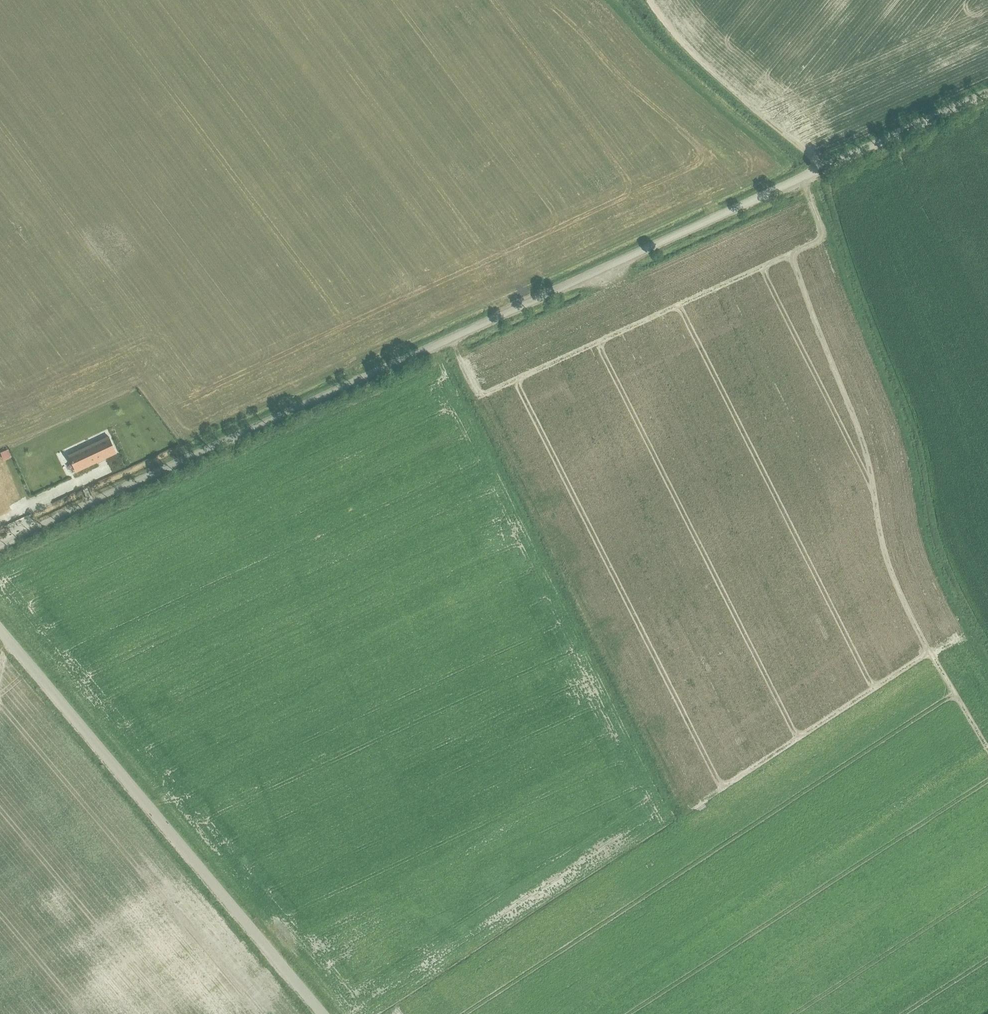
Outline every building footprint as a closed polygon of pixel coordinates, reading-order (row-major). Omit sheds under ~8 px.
[(109,437),(69,456),(76,471),(117,452),(109,437)] [(12,449),(3,453),(7,461),(15,457),(12,449)]
